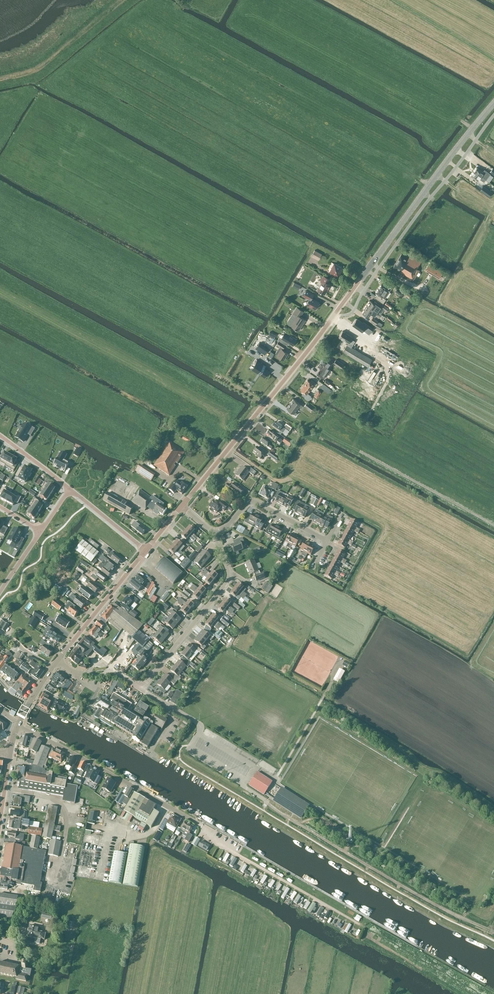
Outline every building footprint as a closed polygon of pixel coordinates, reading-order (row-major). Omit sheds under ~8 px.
[(474,171),(486,180),(490,174),(484,170),(483,172),(477,167),(474,171)] [(484,182),(486,180),(474,171),(471,176),(478,181),(479,179),(484,182)] [(483,186),(480,190),(489,196),(492,192),(483,186)] [(321,254),(314,250),(311,256),(318,260),(321,254)] [(416,268),(420,261),(410,255),(408,258),(401,254),(393,267),(413,279),(419,270),(416,268)] [(342,268),(334,263),(330,271),(334,274),(338,277),(340,273),(340,272),(342,268)] [(442,272),(428,264),(425,270),(438,278),(442,272)] [(330,279),(324,276),(320,281),(322,282),(317,290),(325,294),(328,288),(330,284),(328,283),(330,279)] [(381,284),(379,288),(375,293),(378,294),(375,298),(383,303),(386,299),(385,298),(390,291),(389,291),(391,288),(389,287),(390,287),(385,283),(383,285),(381,284)] [(403,292),(397,287),(394,291),(401,296),(403,292)] [(303,295),(309,298),(306,304),(307,304),(314,308),(318,301),(312,298),(314,294),(306,290),(303,295)] [(370,300),(367,305),(379,313),(382,309),(386,311),(388,308),(382,304),(380,305),(374,301),(373,303),(370,300)] [(379,313),(367,305),(364,309),(365,309),(362,313),(368,317),(371,314),(374,316),(375,314),(379,317),(381,314),(379,313)] [(303,311),(297,307),(293,312),(287,321),(287,323),(288,324),(298,331),(305,320),(300,316),(303,311)] [(362,332),(363,330),(369,334),(373,329),(363,322),(362,323),(357,319),(352,325),(362,332)] [(352,337),(342,331),(339,337),(346,341),(346,340),(348,341),(343,351),(368,366),(372,359),(351,346),(355,341),(351,339),(352,337)] [(288,342),(293,345),(297,339),(287,333),(283,339),(279,336),(277,340),(279,341),(285,344),(287,345),(288,342)] [(285,345),(285,344),(279,341),(277,345),(280,346),(275,353),(278,354),(277,355),(284,359),(288,353),(281,349),(282,348),(283,348),(285,345)] [(269,349),(259,343),(256,348),(265,354),(269,349)] [(324,358),(321,362),(327,367),(328,369),(333,362),(331,361),(328,358),(326,360),(324,358)] [(343,364),(336,359),(332,364),(340,369),(343,364)] [(265,378),(269,370),(264,367),(266,365),(257,360),(258,361),(253,370),(265,378)] [(330,370),(328,369),(327,367),(321,362),(318,366),(321,368),(316,374),(321,378),(323,375),(326,377),(330,370)] [(304,385),(310,389),(314,384),(313,384),(315,382),(312,380),(310,382),(307,380),(304,385)] [(307,393),(310,389),(304,385),(300,389),(304,392),(302,394),(305,396),(305,397),(307,399),(309,399),(311,397),(310,395),(307,393)] [(294,399),(290,403),(297,409),(299,406),(301,408),(303,405),(294,399)] [(313,407),(306,402),(304,406),(310,410),(313,407)] [(297,409),(290,403),(286,408),(296,415),(297,413),(295,411),(297,409)] [(282,428),(276,423),(273,427),(283,434),(286,430),(282,428)] [(23,424),(15,438),(23,443),(28,435),(31,436),(35,429),(30,426),(29,427),(23,424)] [(293,428),(287,424),(284,428),(290,432),(293,428)] [(279,438),(276,436),(270,431),(267,435),(273,439),(272,440),(275,443),(276,442),(280,445),(282,442),(278,439),(279,438)] [(189,444),(192,440),(185,435),(182,439),(189,444)] [(269,446),(270,444),(264,439),(261,443),(270,450),(272,448),(269,446)] [(285,439),(283,442),(290,447),(292,444),(285,439)] [(169,476),(184,453),(179,450),(180,450),(169,443),(154,466),(169,476)] [(264,457),(267,454),(257,447),(253,452),(256,455),(256,456),(260,459),(262,456),(264,457)] [(0,460),(0,462),(5,465),(5,466),(6,467),(12,457),(4,453),(0,460)] [(280,460),(269,453),(267,456),(277,463),(280,460)] [(57,458),(53,466),(58,468),(60,470),(64,472),(69,464),(68,465),(63,462),(66,456),(62,454),(59,459),(58,458),(57,458)] [(12,457),(6,467),(14,471),(17,465),(15,464),(17,460),(12,457)] [(155,475),(140,465),(135,472),(151,482),(155,475)] [(20,468),(15,476),(18,478),(18,479),(25,483),(32,470),(25,467),(24,470),(20,468)] [(253,476),(256,473),(249,468),(247,471),(242,467),(236,476),(243,481),(249,472),(253,476)] [(172,483),(167,489),(174,494),(176,490),(182,494),(188,486),(182,482),(180,485),(179,484),(175,482),(173,484),(172,483)] [(45,483),(41,489),(51,495),(55,489),(45,483)] [(268,487),(267,489),(264,487),(260,494),(267,498),(272,489),(276,491),(277,488),(278,486),(273,483),(270,488),(268,487)] [(241,494),(243,491),(238,486),(235,490),(228,484),(224,490),(232,496),(234,492),(237,494),(238,492),(241,494)] [(0,492),(0,494),(2,495),(0,499),(7,502),(12,493),(6,490),(6,489),(2,488),(0,492)] [(43,490),(39,496),(47,501),(51,495),(41,489),(43,490)] [(140,489),(132,501),(145,510),(147,507),(148,508),(149,507),(153,508),(154,509),(163,516),(167,511),(162,507),(164,503),(153,495),(151,497),(140,489)] [(275,502),(280,505),(285,497),(282,495),(283,494),(278,491),(274,498),(277,500),(275,502)] [(12,493),(7,502),(13,506),(15,502),(18,504),(21,498),(18,496),(17,496),(12,493)] [(108,493),(104,499),(129,514),(133,508),(108,493)] [(285,497),(280,505),(285,508),(287,505),(290,507),(294,499),(286,495),(285,497)] [(34,502),(30,508),(38,513),(43,507),(39,505),(41,502),(35,499),(33,501),(34,502)] [(318,501),(313,499),(310,505),(315,508),(318,501)] [(224,511),(228,507),(222,502),(219,505),(214,501),(209,507),(211,508),(210,509),(210,511),(211,512),(213,512),(214,511),(217,513),(220,508),(224,511)] [(294,513),(299,515),(305,505),(297,501),(293,508),(296,510),(294,513)] [(305,505),(299,515),(304,518),(310,508),(305,505)] [(32,509),(28,515),(34,519),(38,513),(30,508),(32,509)] [(322,517),(324,514),(321,513),(316,510),(311,518),(314,520),(313,522),(318,525),(322,517)] [(254,525),(258,517),(253,514),(251,517),(249,515),(245,522),(250,525),(251,523),(254,525)] [(325,519),(322,517),(318,525),(323,528),(324,525),(328,527),(333,519),(327,515),(325,519)] [(253,527),(260,531),(264,524),(262,522),(263,519),(258,517),(254,525),(253,527)] [(359,532),(362,534),(363,532),(356,528),(358,524),(351,520),(348,526),(359,532)] [(146,530),(140,526),(135,522),(131,526),(136,530),(136,531),(142,535),(146,530)] [(274,536),(278,528),(273,525),(271,527),(269,526),(265,533),(270,536),(271,534),(274,536)] [(358,534),(359,532),(348,526),(345,532),(352,536),(354,532),(358,534)] [(190,536),(194,531),(190,527),(186,532),(190,536)] [(283,530),(278,528),(274,536),(276,537),(275,539),(280,542),(284,534),(282,533),(283,530)] [(14,529),(8,540),(15,544),(13,548),(18,550),(22,543),(18,540),(22,533),(14,529)] [(103,533),(111,540),(113,537),(105,530),(103,533)] [(196,540),(192,537),(190,536),(186,532),(181,536),(186,540),(188,538),(194,543),(196,540)] [(349,540),(352,536),(345,532),(341,539),(352,544),(353,543),(349,540)] [(289,534),(283,546),(288,548),(295,537),(289,534)] [(295,537),(288,548),(290,550),(292,546),(295,547),(300,539),(295,537)] [(245,545),(243,542),(242,538),(236,541),(237,544),(231,546),(234,553),(235,556),(239,554),(238,551),(243,549),(242,546),(245,545)] [(351,546),(352,544),(341,539),(338,545),(345,549),(347,544),(351,546)] [(99,546),(91,540),(89,543),(97,550),(99,546)] [(92,563),(96,558),(99,554),(83,541),(75,550),(92,563)] [(178,550),(181,552),(185,547),(177,541),(173,546),(178,550)] [(301,555),(303,556),(310,545),(304,542),(300,550),(303,552),(301,555)] [(310,545),(303,556),(306,558),(308,554),(311,556),(315,548),(310,545)] [(178,550),(173,546),(169,551),(174,555),(174,554),(179,558),(181,556),(182,557),(183,555),(181,552),(178,550)] [(201,568),(211,557),(204,551),(194,563),(201,568)] [(335,557),(346,563),(347,561),(343,559),(345,555),(338,551),(335,557)] [(111,552),(107,557),(118,565),(121,560),(111,552)] [(101,562),(97,567),(98,568),(98,569),(102,571),(101,571),(108,577),(111,574),(110,574),(116,567),(102,556),(98,560),(101,562)] [(348,567),(348,565),(349,565),(346,563),(346,564),(345,563),(346,563),(335,557),(331,563),(338,567),(341,563),(348,567)] [(173,584),(182,574),(164,558),(155,569),(173,584)] [(263,573),(260,574),(259,571),(258,571),(254,560),(245,564),(250,575),(254,574),(255,576),(254,576),(256,582),(265,578),(263,573)] [(336,571),(338,567),(331,563),(328,570),(339,575),(340,574),(336,571)] [(60,572),(55,569),(52,575),(56,578),(60,572)] [(203,572),(214,581),(218,576),(213,572),(210,575),(209,574),(209,573),(205,570),(203,572)] [(338,577),(339,575),(328,570),(325,576),(332,580),(334,575),(338,577)] [(96,571),(94,573),(91,577),(93,579),(96,581),(98,578),(103,582),(106,579),(99,573),(96,571)] [(210,586),(214,581),(203,572),(201,575),(204,577),(205,577),(207,579),(205,582),(210,586)] [(134,579),(142,586),(144,585),(146,581),(144,580),(138,574),(134,579)] [(142,586),(134,579),(130,584),(139,591),(142,586)] [(95,593),(99,589),(91,583),(88,580),(86,583),(89,585),(87,587),(95,593)] [(265,582),(261,589),(269,594),(273,587),(265,582)] [(190,586),(202,596),(206,591),(201,587),(199,590),(193,585),(191,584),(190,586)] [(235,589),(245,597),(247,595),(243,592),(243,593),(241,591),(243,588),(239,584),(235,589)] [(198,601),(202,596),(190,586),(188,587),(190,589),(193,592),(195,594),(193,597),(198,601)] [(83,587),(78,593),(88,601),(89,600),(90,600),(90,599),(90,598),(93,595),(83,587)] [(65,588),(60,594),(63,597),(68,590),(65,588)] [(247,602),(249,600),(245,597),(235,589),(231,594),(235,598),(238,594),(240,596),(240,597),(247,602)] [(81,609),(85,604),(73,594),(69,599),(81,609)] [(127,597),(122,603),(124,605),(122,608),(128,613),(131,610),(129,609),(134,603),(135,604),(138,601),(132,596),(129,599),(127,597)] [(177,600),(179,602),(180,602),(183,604),(185,606),(190,610),(194,605),(189,601),(187,604),(179,598),(177,600)] [(222,604),(232,613),(234,611),(229,606),(231,603),(226,599),(222,604)] [(63,607),(55,600),(52,605),(60,611),(63,607)] [(76,607),(69,602),(65,608),(69,611),(68,612),(75,618),(75,617),(76,617),(77,615),(79,612),(74,609),(76,607)] [(127,615),(121,609),(113,603),(111,606),(102,617),(103,618),(107,622),(120,632),(123,629),(133,638),(132,638),(139,644),(133,651),(135,656),(143,647),(143,648),(150,640),(138,631),(143,625),(129,616),(128,617),(127,615)] [(228,612),(227,612),(233,617),(235,615),(232,613),(222,604),(218,609),(223,613),(225,610),(228,612)] [(190,610),(185,606),(181,611),(186,615),(190,610)] [(172,615),(169,618),(177,624),(181,619),(174,614),(174,613),(171,610),(169,613),(172,615)] [(35,612),(33,616),(42,620),(44,616),(35,612)] [(210,620),(220,628),(222,626),(218,623),(216,622),(218,619),(214,615),(210,620)] [(38,620),(32,617),(28,625),(34,628),(38,620)] [(69,624),(70,623),(60,617),(56,623),(66,629),(68,626),(69,626),(69,625),(69,624)] [(97,625),(96,626),(101,630),(102,629),(101,629),(107,622),(103,618),(99,622),(98,621),(96,624),(97,625)] [(177,624),(169,618),(167,622),(164,619),(162,622),(165,625),(165,624),(173,630),(177,624)] [(230,624),(223,618),(220,621),(227,627),(230,624)] [(218,630),(220,628),(210,620),(206,625),(210,629),(213,626),(218,630)] [(98,633),(101,631),(101,630),(96,626),(96,625),(89,633),(96,639),(98,636),(100,638),(102,636),(100,634),(98,633)] [(160,630),(157,633),(165,639),(169,634),(162,628),(159,625),(157,628),(160,630)] [(225,632),(220,628),(218,630),(219,631),(214,636),(219,639),(225,632)] [(52,629),(50,632),(47,637),(50,638),(50,639),(58,643),(61,638),(53,634),(55,631),(52,629)] [(198,636),(206,642),(208,639),(211,641),(213,638),(210,636),(210,637),(203,631),(198,636)] [(165,639),(157,633),(155,637),(152,634),(150,637),(153,640),(153,639),(161,645),(165,639)] [(203,645),(206,642),(198,636),(194,641),(201,647),(201,648),(204,650),(206,647),(203,645)] [(76,648),(68,658),(75,664),(76,665),(77,665),(85,656),(86,656),(87,657),(93,650),(102,658),(106,653),(101,650),(100,651),(94,646),(95,645),(85,637),(79,644),(76,648)] [(49,657),(53,651),(48,648),(50,646),(42,641),(40,644),(42,646),(42,647),(43,648),(41,652),(49,657)] [(185,650),(193,656),(197,650),(200,653),(202,651),(196,646),(194,649),(189,645),(185,650)] [(184,661),(190,666),(192,663),(189,661),(193,656),(185,650),(181,655),(186,659),(184,661)] [(148,657),(141,651),(135,658),(138,659),(132,666),(138,671),(144,664),(144,665),(147,661),(146,660),(148,657)] [(1,671),(5,664),(6,664),(13,655),(8,652),(0,664),(0,670),(1,671)] [(38,680),(44,672),(40,668),(41,667),(37,663),(36,664),(32,661),(30,665),(35,669),(31,674),(38,680)] [(175,666),(182,672),(186,667),(188,668),(190,666),(184,661),(182,664),(179,661),(175,666)] [(28,674),(31,670),(29,669),(30,667),(24,663),(20,668),(28,674)] [(0,672),(4,675),(9,667),(10,668),(11,666),(9,664),(6,665),(6,664),(5,664),(1,671),(0,672)] [(4,675),(8,678),(13,670),(15,668),(11,666),(10,668),(9,667),(4,675)] [(172,676),(178,681),(181,676),(179,675),(182,672),(175,666),(171,671),(174,674),(172,676)] [(13,670),(8,678),(13,682),(15,681),(21,673),(16,669),(14,671),(13,670)] [(344,673),(339,670),(333,680),(339,683),(344,673)] [(51,681),(48,685),(54,689),(60,690),(60,689),(65,692),(72,684),(65,679),(63,678),(56,672),(50,680),(51,681)] [(175,684),(178,681),(172,676),(170,678),(165,674),(161,679),(168,685),(171,682),(175,684)] [(23,697),(33,683),(22,675),(17,681),(18,682),(12,689),(17,692),(17,693),(23,697)] [(164,690),(168,685),(161,679),(157,684),(162,689),(160,691),(164,694),(166,692),(164,690)] [(44,687),(50,693),(53,690),(47,684),(44,687)] [(177,706),(184,694),(177,690),(170,702),(177,706)] [(40,699),(41,700),(51,706),(53,702),(48,700),(49,697),(43,694),(40,699)] [(133,708),(116,697),(115,697),(113,699),(111,698),(109,702),(100,697),(95,706),(99,708),(93,717),(112,729),(114,725),(134,737),(133,739),(139,743),(147,748),(158,730),(159,728),(162,730),(165,725),(167,721),(166,718),(158,713),(157,715),(154,713),(150,720),(153,721),(151,723),(150,725),(144,721),(130,713),(133,708)] [(48,711),(51,706),(41,700),(38,706),(48,711)] [(55,700),(53,704),(51,709),(57,713),(59,709),(64,712),(66,709),(61,706),(62,704),(55,700)] [(145,706),(142,704),(140,703),(138,705),(137,706),(138,706),(136,709),(136,708),(134,712),(143,717),(145,714),(149,708),(147,707),(148,707),(145,705),(145,706)] [(183,720),(179,725),(184,729),(188,724),(183,720)] [(27,746),(30,747),(32,743),(31,743),(33,739),(29,737),(22,735),(19,746),(26,748),(27,746)] [(32,743),(30,747),(29,750),(36,753),(41,743),(34,740),(32,743)] [(43,766),(47,758),(50,749),(40,746),(34,761),(33,765),(43,769),(43,766)] [(65,754),(60,752),(53,749),(49,757),(61,763),(65,754)] [(74,775),(77,768),(74,767),(77,760),(70,757),(66,766),(71,768),(69,772),(74,775)] [(257,765),(269,771),(272,766),(260,760),(257,765)] [(83,772),(87,765),(81,762),(77,770),(78,770),(81,771),(79,775),(81,776),(83,772)] [(20,780),(26,781),(27,774),(44,777),(45,773),(44,773),(45,772),(45,770),(33,765),(31,771),(27,770),(27,768),(18,766),(18,771),(19,771),(18,777),(21,777),(21,780),(20,780)] [(91,767),(85,779),(94,783),(100,771),(91,767)] [(26,781),(20,780),(19,789),(63,797),(62,801),(75,804),(78,786),(66,784),(67,779),(52,776),(52,774),(49,773),(45,772),(44,773),(45,773),(44,777),(27,774),(26,781)] [(256,774),(249,785),(264,795),(271,784),(256,774)] [(110,793),(116,784),(108,779),(102,789),(110,793)] [(129,798),(133,790),(128,788),(124,796),(120,793),(115,801),(121,805),(122,803),(127,806),(131,799),(129,798)] [(307,809),(279,792),(274,800),(302,817),(307,809)] [(124,812),(126,813),(122,819),(127,822),(131,816),(133,817),(131,821),(139,826),(141,822),(151,828),(159,814),(153,810),(156,806),(134,793),(124,812)] [(14,797),(12,806),(21,808),(22,802),(29,803),(30,797),(20,796),(20,798),(14,797)] [(51,839),(58,807),(49,806),(42,838),(51,839)] [(24,819),(25,813),(11,811),(11,816),(19,818),(24,819)] [(96,822),(98,813),(91,811),(89,820),(96,822)] [(162,825),(160,829),(163,831),(165,827),(174,832),(176,828),(181,820),(172,815),(169,821),(165,819),(162,825)] [(39,828),(39,823),(29,822),(29,821),(19,820),(19,821),(16,821),(16,820),(10,819),(9,825),(9,829),(18,831),(18,830),(21,831),(22,829),(22,826),(29,827),(39,828)] [(182,830),(184,832),(189,824),(184,822),(180,829),(178,828),(176,832),(180,834),(182,830)] [(189,824),(184,832),(185,832),(183,836),(186,837),(185,840),(189,842),(190,840),(192,836),(190,834),(194,827),(189,824)] [(43,829),(29,827),(28,834),(42,836),(43,829)] [(24,841),(25,834),(8,832),(7,837),(16,838),(16,839),(24,841)] [(16,882),(16,883),(21,884),(34,887),(33,892),(40,893),(42,884),(40,883),(46,852),(38,850),(40,839),(32,837),(30,849),(23,847),(6,844),(2,869),(1,879),(0,882),(11,884),(11,881),(16,882)] [(201,840),(196,837),(192,844),(197,847),(201,840)] [(58,857),(61,842),(51,840),(48,855),(58,857)] [(207,851),(209,846),(202,841),(199,846),(207,851)] [(138,887),(145,847),(130,845),(123,885),(138,887)] [(122,884),(127,854),(114,852),(109,882),(122,884)] [(264,884),(268,876),(264,874),(259,882),(264,884)] [(284,897),(289,888),(286,887),(281,896),(284,897)] [(11,919),(16,910),(18,897),(0,894),(0,917),(11,919)] [(27,937),(36,939),(35,943),(39,944),(41,939),(44,940),(46,934),(42,933),(42,932),(38,931),(39,928),(30,926),(27,937)] [(32,970),(26,969),(27,966),(23,965),(23,967),(19,966),(19,967),(0,963),(0,975),(16,978),(16,980),(26,982),(28,976),(30,976),(32,970)]
